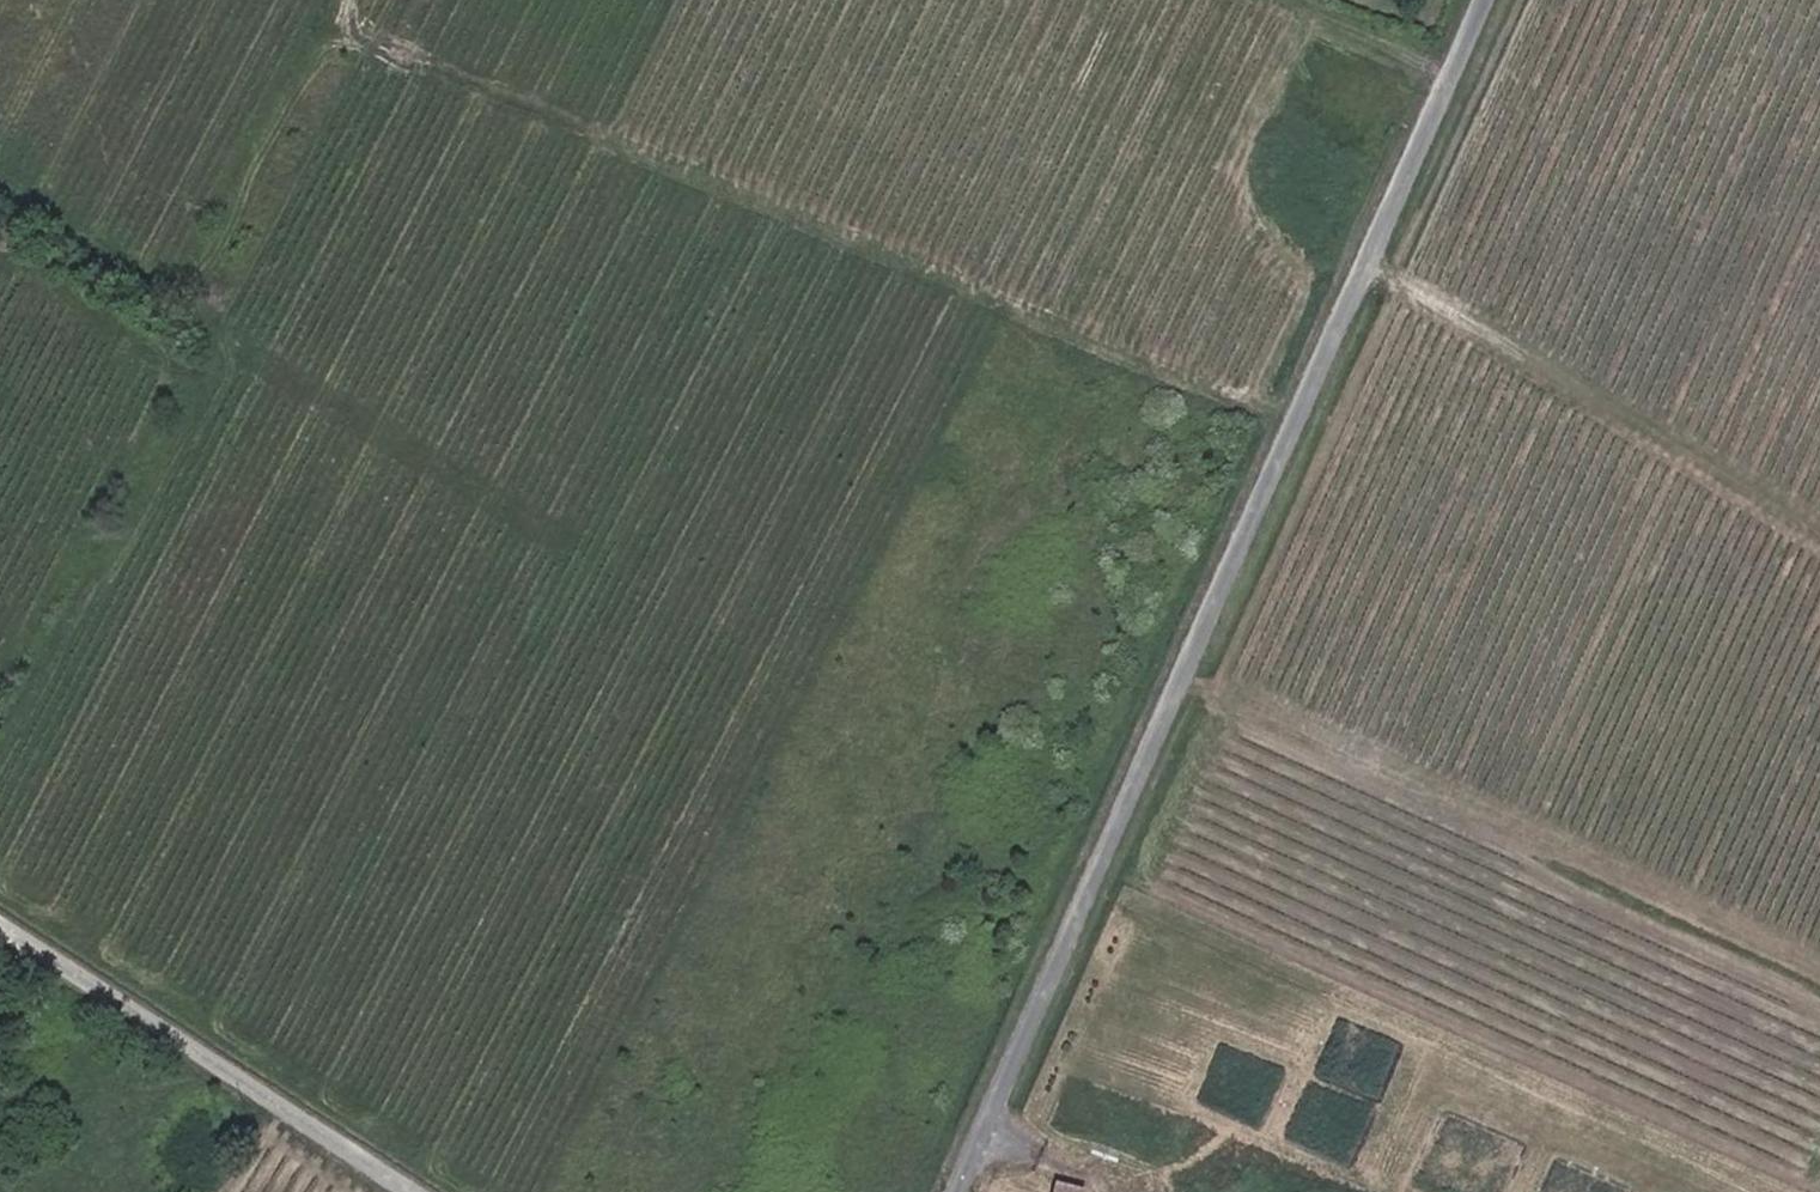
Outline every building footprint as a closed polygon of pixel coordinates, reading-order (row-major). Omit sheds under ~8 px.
[(1057,1191),(1089,1191),(1091,1186),(1062,1177),(1057,1191)]
